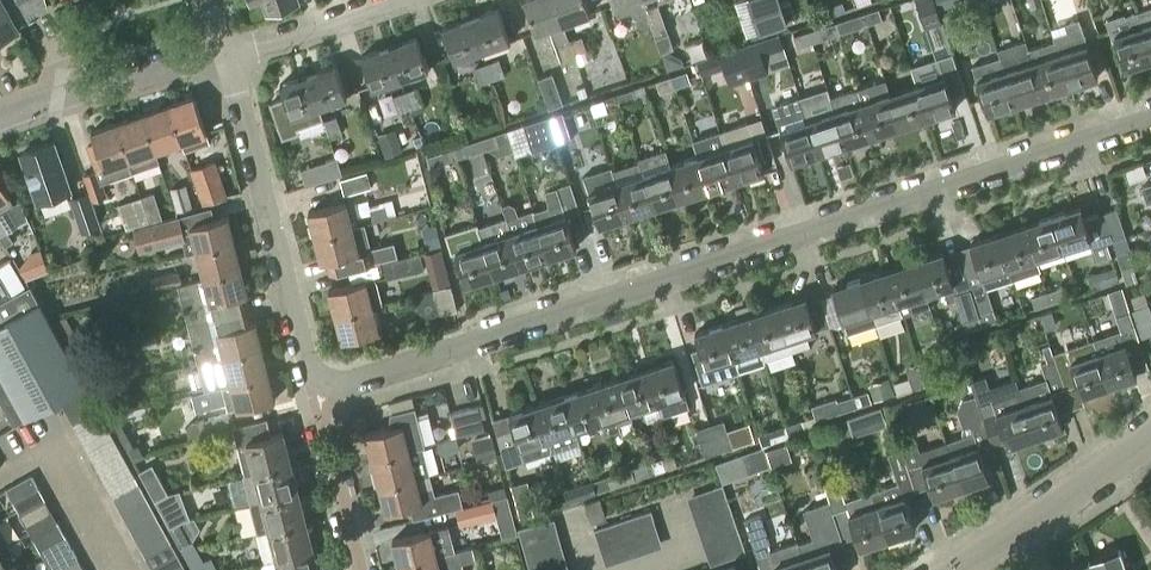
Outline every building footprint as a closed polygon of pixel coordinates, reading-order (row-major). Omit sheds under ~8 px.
[(18,27),(16,23),(3,0),(0,0),(0,37),(18,27)] [(16,23),(48,6),(46,0),(3,0),(16,23)] [(267,13),(297,4),(296,0),(262,0),(267,13)] [(576,63),(573,55),(573,54),(569,42),(562,23),(554,0),(524,0),(535,33),(549,28),(563,68),(576,63)] [(562,23),(589,14),(584,0),(554,0),(562,23)] [(652,28),(642,0),(612,0),(618,17),(633,12),(640,32),(652,28)] [(676,51),(659,3),(669,0),(642,0),(652,28),(654,34),(661,54),(666,52),(676,51)] [(758,34),(787,25),(779,0),(747,0),(747,1),(735,5),(747,38),(758,34)] [(924,29),(941,24),(936,9),(934,4),(933,0),(914,0),(924,29)] [(934,4),(936,9),(962,1),(962,0),(933,0),(934,4)] [(1032,9),(1041,6),(1039,0),(1028,0),(1032,9)] [(1135,13),(1150,60),(1150,8),(1135,13)] [(470,20),(480,52),(509,42),(498,10),(470,20)] [(882,21),(879,10),(862,15),(865,26),(882,21)] [(1150,60),(1135,13),(1125,16),(1124,14),(1105,20),(1111,40),(1113,39),(1123,69),(1150,60)] [(835,24),(838,35),(865,26),(862,15),(835,24)] [(455,61),(480,52),(470,20),(444,28),(455,61)] [(1095,78),(1076,20),(1064,24),(1067,32),(1053,37),(1054,42),(1053,42),(1067,87),(1095,78)] [(811,44),(838,35),(835,24),(807,33),(811,44)] [(811,44),(807,33),(793,37),(797,49),(811,44)] [(778,36),(738,49),(747,79),(766,72),(761,55),(782,48),(778,36)] [(581,37),(569,42),(573,54),(586,50),(581,37)] [(389,48),(400,80),(428,70),(417,38),(389,48)] [(1023,43),(1040,96),(1067,87),(1053,42),(1029,50),(1026,42),(1023,43)] [(1000,58),(998,58),(1013,105),(1040,96),(1023,43),(997,51),(1000,58)] [(373,89),(400,80),(389,48),(362,57),(373,89)] [(738,49),(697,62),(701,75),(723,68),(729,85),(747,79),(738,49)] [(584,52),(573,55),(576,63),(577,66),(588,62),(584,52)] [(662,55),(667,71),(683,66),(681,60),(669,53),(662,55)] [(937,58),(910,67),(926,117),(953,108),(937,58)] [(998,58),(970,68),(985,114),(1013,105),(998,58)] [(498,60),(484,65),(490,82),(504,78),(498,60)] [(480,86),(490,82),(484,65),(474,69),(480,86)] [(309,75),(320,108),(347,99),(336,66),(309,75)] [(687,73),(671,78),(675,89),(691,84),(687,73)] [(283,139),(299,133),(297,128),(324,119),(320,108),(309,75),(281,85),(285,99),(271,104),(283,139)] [(548,109),(563,105),(552,75),(537,80),(548,109)] [(674,89),(671,78),(656,83),(659,94),(674,89)] [(883,81),(898,127),(925,118),(915,84),(889,93),(885,80),(883,81)] [(856,90),(871,135),(898,127),(883,81),(856,90)] [(583,87),(575,90),(578,99),(586,96),(583,87)] [(404,93),(410,111),(411,110),(413,116),(424,112),(416,89),(404,93)] [(829,99),(844,144),(871,135),(856,90),(829,99)] [(632,91),(616,96),(620,107),(636,101),(632,91)] [(399,115),(410,111),(404,93),(392,97),(399,115)] [(620,107),(616,96),(590,104),(593,116),(620,107)] [(798,97),(771,106),(789,162),(816,153),(798,97)] [(800,97),(798,97),(816,153),(844,144),(829,99),(803,107),(800,97)] [(194,98),(169,107),(170,111),(182,144),(185,153),(209,144),(194,98)] [(170,111),(169,107),(143,116),(143,118),(156,153),(182,144),(170,111)] [(562,113),(547,118),(556,146),(571,141),(562,113)] [(132,173),(160,164),(156,153),(143,118),(143,116),(116,125),(132,173)] [(335,117),(325,121),(331,140),(342,136),(335,117)] [(556,146),(547,118),(507,131),(516,159),(556,146)] [(719,133),(734,180),(762,171),(746,124),(719,133)] [(95,144),(87,146),(94,172),(84,176),(92,201),(107,196),(102,184),(132,173),(116,125),(91,134),(95,144)] [(396,130),(377,136),(385,159),(404,152),(396,130)] [(719,133),(692,141),(697,156),(696,157),(707,189),(734,180),(719,133)] [(478,141),(482,152),(498,147),(495,135),(478,141)] [(419,137),(409,140),(412,150),(423,146),(419,137)] [(482,152),(478,141),(451,150),(455,161),(482,152)] [(37,203),(71,192),(54,144),(21,155),(37,203)] [(455,161),(451,150),(426,158),(430,169),(455,161)] [(639,165),(652,207),(680,198),(669,165),(667,166),(663,154),(639,162),(640,165),(639,165)] [(707,189),(696,157),(669,165),(680,198),(707,189)] [(342,176),(337,159),(300,171),(306,188),(342,176)] [(214,163),(191,170),(203,204),(226,196),(214,163)] [(639,165),(613,173),(611,168),(610,168),(625,216),(652,207),(639,165)] [(583,177),(598,225),(625,216),(610,168),(583,177)] [(367,173),(340,180),(344,196),(371,189),(367,173)] [(11,255),(17,251),(11,241),(14,239),(9,232),(18,226),(22,237),(34,233),(22,201),(14,204),(0,182),(0,237),(11,255)] [(1142,187),(1147,203),(1150,202),(1150,184),(1142,187)] [(183,185),(170,189),(176,212),(177,214),(190,210),(183,185)] [(534,211),(532,211),(547,257),(574,248),(564,216),(566,215),(556,188),(545,191),(548,208),(534,212),(534,211)] [(87,195),(71,200),(82,234),(99,228),(87,195)] [(150,225),(163,222),(154,195),(141,199),(149,223),(150,225)] [(149,223),(141,199),(118,207),(126,231),(149,223)] [(396,216),(392,201),(368,207),(373,222),(396,216)] [(315,237),(352,227),(345,202),(308,212),(315,237)] [(506,219),(504,219),(519,266),(547,257),(532,211),(518,216),(515,206),(509,203),(502,206),(506,219)] [(1082,222),(1078,207),(1050,216),(1061,250),(1090,240),(1097,262),(1113,257),(1108,243),(1099,216),(1082,222)] [(1099,216),(1108,243),(1110,243),(1126,238),(1117,210),(1101,216),(1099,216)] [(1040,272),(1036,258),(1061,250),(1050,216),(1023,225),(1038,272),(1040,272)] [(227,218),(191,227),(189,220),(180,223),(179,218),(163,222),(150,225),(133,230),(139,253),(182,242),(186,255),(234,243),(227,218)] [(477,228),(482,242),(481,242),(492,275),(519,266),(504,219),(477,228)] [(321,262),(369,250),(370,250),(364,224),(352,227),(315,237),(321,262)] [(1023,225),(995,235),(1006,268),(1008,267),(1012,281),(1038,272),(1023,225)] [(426,250),(441,248),(437,230),(422,232),(426,250)] [(465,234),(450,238),(465,284),(492,275),(481,242),(469,246),(465,234)] [(1011,281),(1006,268),(995,235),(967,244),(972,257),(959,261),(963,275),(981,327),(997,322),(987,289),(1011,281)] [(0,237),(0,242),(2,241),(10,255),(11,255),(0,237)] [(186,255),(198,253),(205,279),(241,270),(234,243),(186,255)] [(394,244),(370,250),(369,250),(374,264),(397,258),(394,244)] [(1121,269),(1132,266),(1127,251),(1116,255),(1121,269)] [(949,280),(940,253),(913,262),(928,309),(930,308),(926,295),(943,289),(947,303),(956,301),(966,332),(981,327),(963,275),(949,280)] [(420,254),(397,259),(382,263),(386,280),(424,271),(420,254)] [(928,309),(913,262),(886,271),(901,317),(928,309)] [(1132,266),(1121,269),(1126,285),(1137,282),(1132,266)] [(1088,276),(1093,291),(1120,283),(1115,268),(1088,276)] [(240,312),(236,299),(248,296),(241,270),(205,279),(183,285),(177,286),(188,325),(240,312)] [(901,317),(886,271),(859,280),(874,326),(901,317)] [(154,292),(177,286),(183,285),(179,272),(150,280),(154,292)] [(10,293),(0,274),(0,299),(10,293)] [(381,304),(375,279),(328,291),(335,316),(381,304)] [(859,280),(831,289),(846,335),(874,326),(859,280)] [(80,438),(106,423),(29,286),(0,302),(0,400),(14,425),(59,401),(80,438)] [(457,312),(451,287),(415,296),(417,302),(440,316),(457,312)] [(1045,294),(1049,305),(1066,299),(1062,288),(1045,294)] [(1035,310),(1049,305),(1045,294),(1031,298),(1035,310)] [(810,347),(805,334),(814,331),(803,298),(776,307),(791,353),(810,347)] [(341,342),(378,332),(372,308),(381,305),(381,304),(335,316),(341,342)] [(776,307),(760,312),(758,305),(747,309),(764,362),(791,353),(776,307)] [(1138,339),(1141,338),(1150,335),(1150,315),(1148,306),(1132,311),(1129,312),(1138,339)] [(722,325),(737,371),(764,362),(747,309),(735,313),(737,320),(722,325)] [(261,348),(255,323),(243,326),(240,312),(188,325),(191,340),(198,364),(261,348)] [(1115,317),(1125,344),(1138,339),(1129,312),(1115,317)] [(1050,314),(1042,317),(1046,331),(1055,328),(1051,314),(1050,314)] [(64,320),(56,324),(71,353),(80,348),(64,320)] [(737,371),(722,325),(694,334),(699,349),(692,352),(702,384),(738,373),(737,371)] [(1051,355),(1063,391),(1077,387),(1080,397),(1108,387),(1097,354),(1098,353),(1093,340),(1052,354),(1051,355)] [(1136,377),(1125,344),(1098,353),(1097,354),(1108,387),(1136,377)] [(1049,396),(1063,391),(1048,346),(1042,348),(1047,362),(1040,364),(1045,380),(1018,389),(1034,437),(1060,428),(1049,396)] [(261,348),(198,364),(205,391),(227,386),(268,375),(261,348)] [(91,353),(82,355),(85,370),(94,367),(91,353)] [(919,369),(925,386),(933,383),(938,355),(917,362),(919,369)] [(672,361),(644,370),(655,403),(683,394),(672,361)] [(909,379),(893,384),(897,395),(925,386),(919,369),(907,373),(909,379)] [(630,412),(642,407),(647,422),(660,418),(655,403),(644,370),(617,379),(631,421),(633,421),(630,412)] [(227,411),(237,409),(238,410),(275,401),(268,375),(227,386),(205,391),(194,394),(198,408),(211,405),(212,407),(225,403),(227,411)] [(1018,389),(1014,379),(989,387),(986,377),(971,382),(975,396),(974,397),(989,441),(1003,436),(1007,447),(1034,437),(1018,389)] [(601,421),(606,435),(621,431),(619,425),(631,421),(617,379),(590,388),(601,421)] [(867,386),(873,403),(894,396),(889,379),(867,386)] [(574,430),(601,421),(590,388),(563,397),(574,430)] [(868,392),(852,397),(855,409),(871,403),(868,392)] [(563,397),(536,406),(551,453),(565,449),(579,444),(574,430),(563,397)] [(814,422),(840,413),(855,409),(852,397),(810,411),(813,419),(814,422)] [(988,480),(982,464),(995,459),(989,441),(974,397),(961,401),(956,414),(964,437),(945,444),(960,489),(988,480)] [(901,404),(888,408),(892,421),(905,417),(901,404)] [(536,406),(508,416),(512,430),(496,436),(507,468),(551,453),(536,406)] [(450,414),(456,438),(484,431),(477,407),(450,414)] [(391,414),(394,427),(365,435),(371,460),(424,446),(414,408),(391,414)] [(188,440),(236,428),(232,414),(190,424),(186,429),(188,440)] [(816,429),(814,422),(813,419),(800,423),(804,433),(816,429)] [(723,421),(709,426),(718,454),(732,449),(723,421)] [(272,437),(268,422),(234,431),(246,475),(291,463),(283,434),(272,437)] [(852,437),(847,425),(846,422),(838,425),(843,440),(852,437)] [(80,438),(106,484),(132,470),(106,423),(80,438)] [(695,430),(705,458),(718,454),(709,426),(695,430)] [(786,428),(772,433),(775,442),(789,438),(786,428)] [(459,452),(455,438),(436,443),(440,457),(459,452)] [(477,462),(495,457),(490,438),(472,443),(477,462)] [(929,487),(933,498),(960,489),(945,444),(917,453),(915,447),(901,452),(915,492),(929,487)] [(429,474),(424,446),(371,460),(378,487),(429,474)] [(716,465),(722,483),(769,467),(763,449),(716,465)] [(914,530),(902,496),(915,492),(901,452),(889,456),(898,484),(870,493),(871,496),(886,540),(914,530)] [(662,459),(646,465),(649,476),(665,471),(662,459)] [(291,463),(246,475),(242,476),(250,505),(298,493),(291,463)] [(631,470),(618,474),(622,485),(649,476),(646,465),(631,470)] [(152,468),(139,475),(155,503),(167,495),(152,468)] [(106,484),(113,497),(139,483),(132,470),(106,484)] [(378,487),(385,514),(410,508),(413,521),(455,510),(463,508),(458,488),(435,494),(429,474),(378,487)] [(607,477),(591,483),(594,493),(622,485),(618,474),(607,477)] [(12,501),(37,488),(31,476),(5,490),(12,501)] [(533,503),(527,482),(511,486),(520,517),(533,513),(530,503),(533,503)] [(113,497),(140,545),(165,531),(139,483),(113,497)] [(594,493),(591,483),(564,491),(568,502),(594,493)] [(722,486),(713,489),(736,557),(745,554),(722,486)] [(855,538),(859,549),(886,540),(871,496),(845,505),(838,486),(824,491),(829,504),(842,542),(855,538)] [(44,501),(37,488),(12,501),(19,514),(44,501)] [(492,500),(505,497),(503,489),(488,493),(490,501),(492,500)] [(167,495),(155,503),(169,529),(182,522),(188,521),(177,493),(167,495)] [(250,505),(258,534),(306,522),(298,493),(250,505)] [(496,516),(492,500),(490,501),(463,508),(455,510),(459,526),(496,516)] [(584,506),(591,526),(607,520),(600,500),(584,506)] [(51,512),(44,501),(19,514),(25,526),(51,512)] [(805,569),(836,569),(834,565),(847,560),(841,543),(842,542),(829,504),(802,513),(811,540),(796,545),(805,569)] [(597,539),(654,520),(651,511),(593,530),(597,539)] [(57,524),(51,512),(25,526),(32,538),(57,524)] [(744,521),(761,569),(805,569),(796,545),(795,542),(769,552),(767,545),(770,544),(760,516),(744,521)] [(192,520),(188,521),(182,522),(169,529),(184,556),(194,551),(191,544),(199,530),(192,520)] [(258,534),(258,535),(270,532),(277,560),(313,550),(306,522),(258,534)] [(64,537),(57,524),(32,538),(39,550),(64,537)] [(454,552),(448,526),(392,540),(398,566),(454,552)] [(526,528),(517,530),(529,569),(539,569),(526,528)] [(140,545),(146,557),(172,543),(165,531),(140,545)] [(71,549),(64,537),(39,550),(46,562),(71,549)] [(146,557),(153,569),(154,569),(179,556),(172,543),(146,557)] [(399,569),(463,569),(461,563),(474,560),(471,547),(454,552),(398,566),(399,569)] [(71,549),(46,562),(50,569),(60,569),(77,560),(71,549)] [(313,550),(277,560),(280,569),(319,569),(313,550)] [(184,556),(192,569),(214,569),(210,563),(203,565),(194,551),(184,556)] [(1119,551),(1089,562),(1092,569),(1126,569),(1119,551)] [(0,555),(0,569),(9,569),(0,555)] [(154,569),(181,569),(185,568),(179,556),(154,569)] [(77,560),(60,569),(82,569),(77,560)] [(1089,562),(1064,569),(1092,569),(1089,562)]
